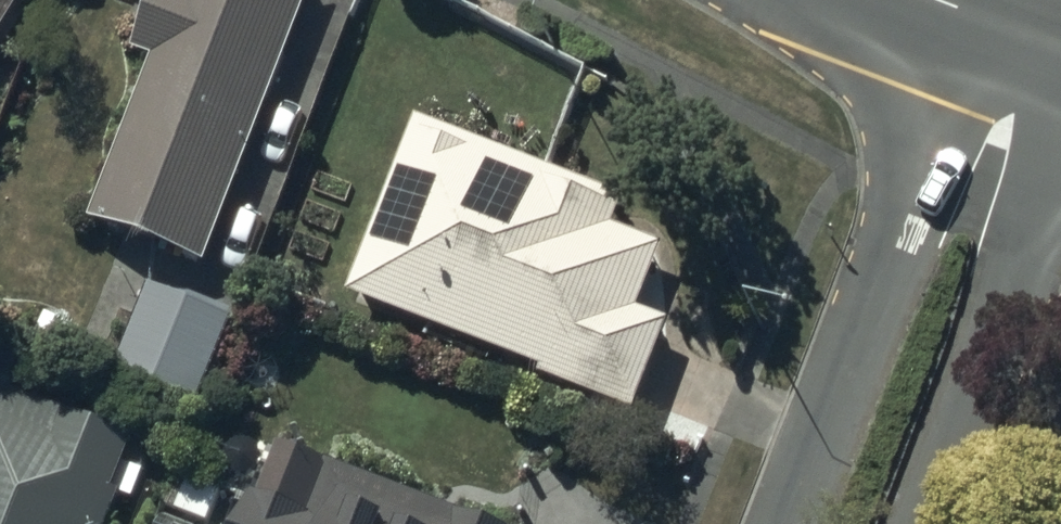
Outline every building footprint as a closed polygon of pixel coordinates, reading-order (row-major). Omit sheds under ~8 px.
[(27,0),(0,0),(0,43),(27,0)] [(138,61),(157,69),(95,232),(206,274),(310,0),(161,0),(138,61)] [(637,211),(417,127),(349,305),(543,378),(539,387),(637,424),(672,333),(641,322),(661,270),(621,254),(637,211)] [(232,327),(154,294),(118,377),(196,410),(232,327)] [(130,449),(0,395),(0,523),(117,523),(125,506),(109,499),(130,449)] [(276,456),(250,523),(454,523),(276,456)]
